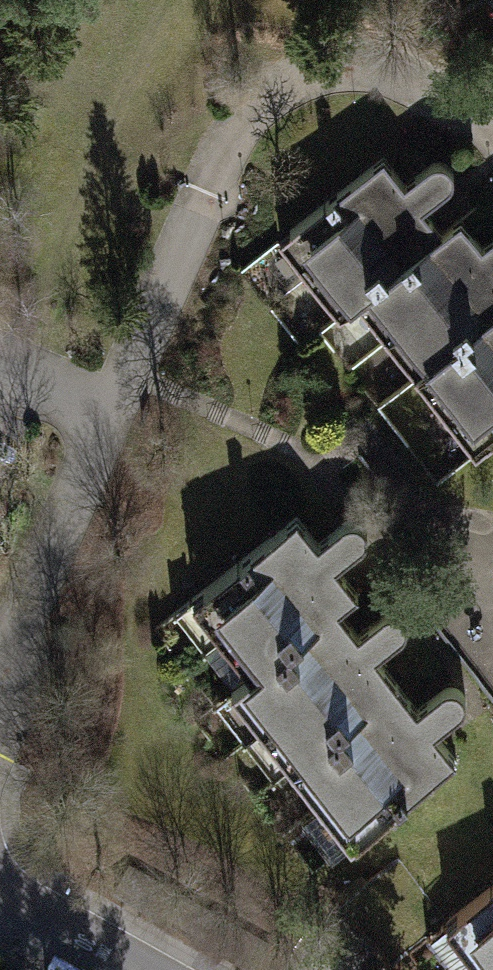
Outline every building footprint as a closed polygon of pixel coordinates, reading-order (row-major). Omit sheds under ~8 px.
[(340,318),(358,304),(357,301),(444,234),(443,232),(423,208),(451,187),(455,176),(450,166),(441,162),(432,163),(405,184),(384,157),(279,239),(340,318)] [(416,377),(492,318),(492,236),(482,245),(461,218),(443,232),(444,234),(357,301),(358,304),(416,377)] [(416,377),(476,455),(492,442),(492,318),(416,377)] [(340,609),(359,595),(337,567),(365,545),(368,533),(364,525),(355,520),(347,521),(318,543),(298,516),(192,598),(251,672),(252,674),(338,607),(340,609)] [(232,687),(292,765),(397,684),(377,657),(404,636),(407,624),(403,616),(395,611),(386,612),(358,633),(340,609),(338,607),(252,674),(251,672),(232,687)] [(352,842),(457,760),(436,733),(464,711),(466,700),(462,691),(455,687),(446,687),(417,709),(397,684),(292,765),(352,842)] [(446,920),(484,969),(492,969),(492,884),(446,920)]
